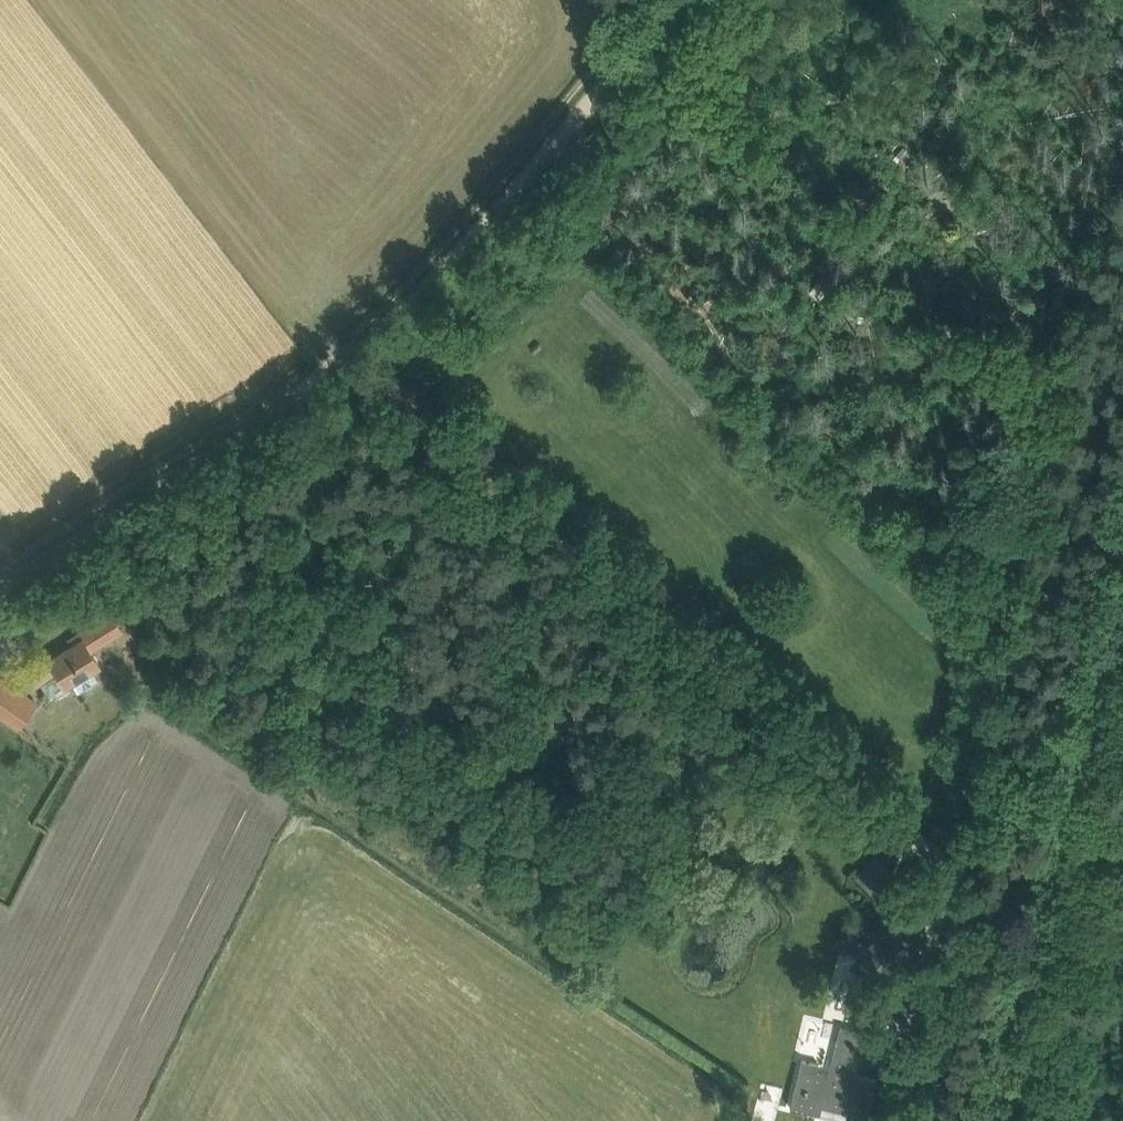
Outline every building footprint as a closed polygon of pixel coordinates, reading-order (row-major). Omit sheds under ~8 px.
[(120,631),(110,614),(69,640),(73,646),(59,654),(57,650),(26,669),(36,685),(54,673),(64,688),(72,683),(77,691),(97,679),(91,671),(99,666),(89,651),(120,631)] [(34,701),(0,677),(0,715),(16,727),(34,701)] [(879,857),(858,879),(879,899),(900,876),(879,857)] [(879,985),(922,944),(897,918),(853,961),(879,985)] [(878,1079),(857,1074),(857,1076),(848,1074),(855,1047),(884,1054),(887,1039),(840,1027),(829,1074),(816,1071),(818,1062),(802,1059),(790,1110),(808,1114),(809,1111),(851,1120),(868,1120),(878,1079)]
